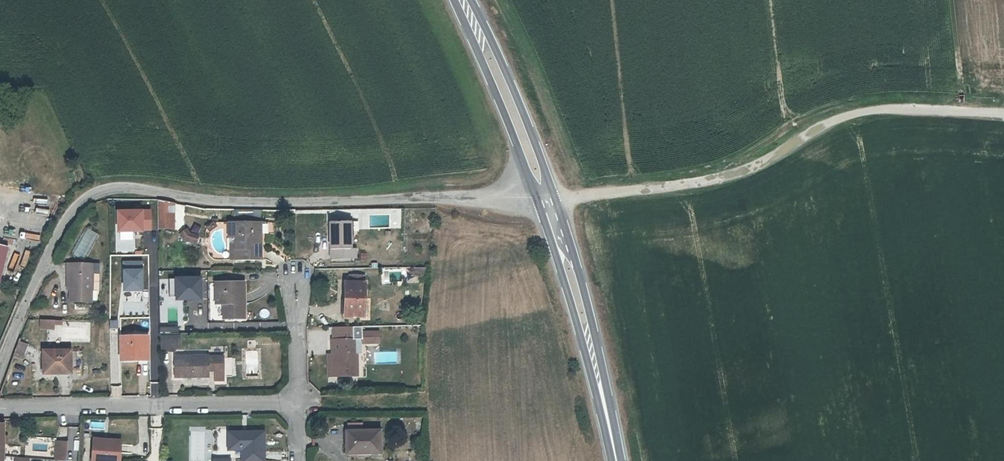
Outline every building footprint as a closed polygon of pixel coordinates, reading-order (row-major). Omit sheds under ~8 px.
[(159,231),(179,230),(178,205),(158,202),(159,212),(159,214),(159,224),(159,231)] [(150,210),(142,210),(118,210),(118,231),(143,231),(143,230),(151,230),(150,210)] [(226,239),(233,239),(233,259),(258,259),(258,250),(255,250),(254,237),(258,237),(257,223),(225,224),(226,239)] [(348,223),(331,223),(332,259),(354,258),(353,249),(350,248),(348,223)] [(195,247),(199,235),(183,230),(179,242),(195,247)] [(142,261),(123,262),(124,291),(143,291),(142,261)] [(67,273),(66,290),(66,301),(87,302),(87,289),(96,290),(96,273),(88,273),(88,264),(63,263),(62,273),(67,273)] [(154,274),(154,263),(143,263),(143,275),(154,274)] [(88,273),(96,273),(96,264),(88,264),(88,273)] [(176,277),(176,279),(170,279),(170,296),(176,296),(176,299),(202,299),(202,276),(176,277)] [(361,282),(343,283),(344,316),(362,315),(361,282)] [(212,306),(219,305),(220,321),(240,320),(239,285),(212,286),(212,306)] [(53,330),(54,321),(40,320),(39,328),(53,330)] [(355,339),(354,326),(334,327),(334,341),(332,341),(333,353),(333,376),(359,375),(359,353),(361,353),(361,339),(355,339)] [(376,340),(376,332),(364,332),(364,342),(376,342),(376,340)] [(172,350),(172,339),(159,339),(160,353),(172,354),(172,350)] [(144,340),(117,340),(118,362),(144,361),(144,340)] [(17,343),(13,357),(22,359),(26,345),(17,343)] [(70,347),(46,347),(45,370),(70,370),(70,347)] [(204,359),(170,360),(171,381),(204,380),(204,376),(211,376),(211,385),(222,385),(221,360),(205,361),(204,359)] [(240,460),(261,460),(261,433),(228,433),(227,450),(240,450),(240,460)] [(376,433),(343,434),(344,455),(377,455),(376,433)] [(114,448),(99,447),(99,443),(88,441),(86,460),(113,460),(114,448)] [(64,447),(55,447),(54,460),(62,460),(64,447)]
